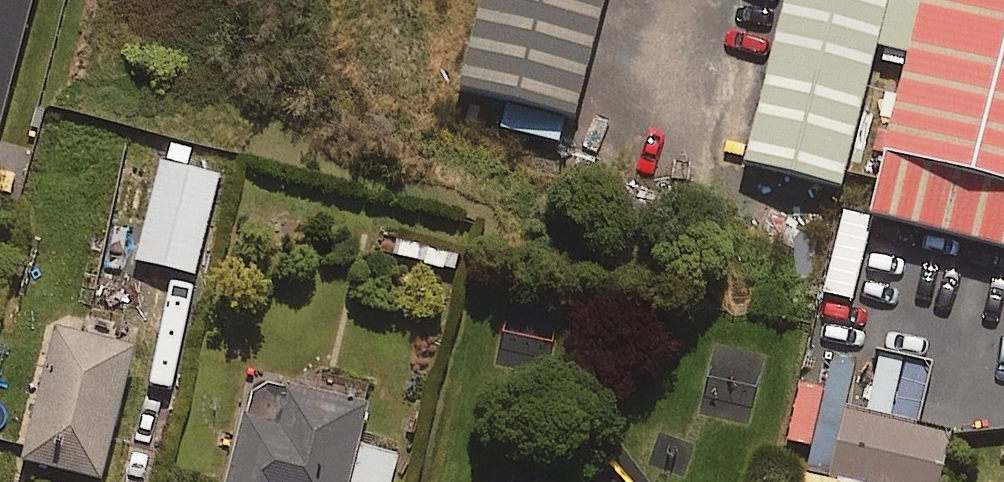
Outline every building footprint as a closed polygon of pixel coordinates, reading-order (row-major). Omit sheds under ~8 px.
[(31,0),(0,0),(0,119),(31,0)] [(428,85),(557,118),(574,55),(588,0),(450,0),(428,85)] [(869,216),(1003,251),(1003,0),(926,0),(869,216)] [(863,83),(766,59),(753,108),(740,159),(837,184),(863,83)] [(220,172),(163,158),(138,257),(195,272),(220,172)] [(888,231),(840,221),(828,278),(876,288),(888,231)] [(136,342),(53,321),(20,453),(102,474),(136,342)] [(839,337),(815,333),(805,389),(828,394),(839,337)] [(256,373),(227,481),(391,481),(399,453),(358,442),(368,404),(256,373)] [(848,402),(834,473),(869,481),(938,481),(953,425),(848,402)] [(822,414),(799,410),(790,457),(813,462),(822,414)]
